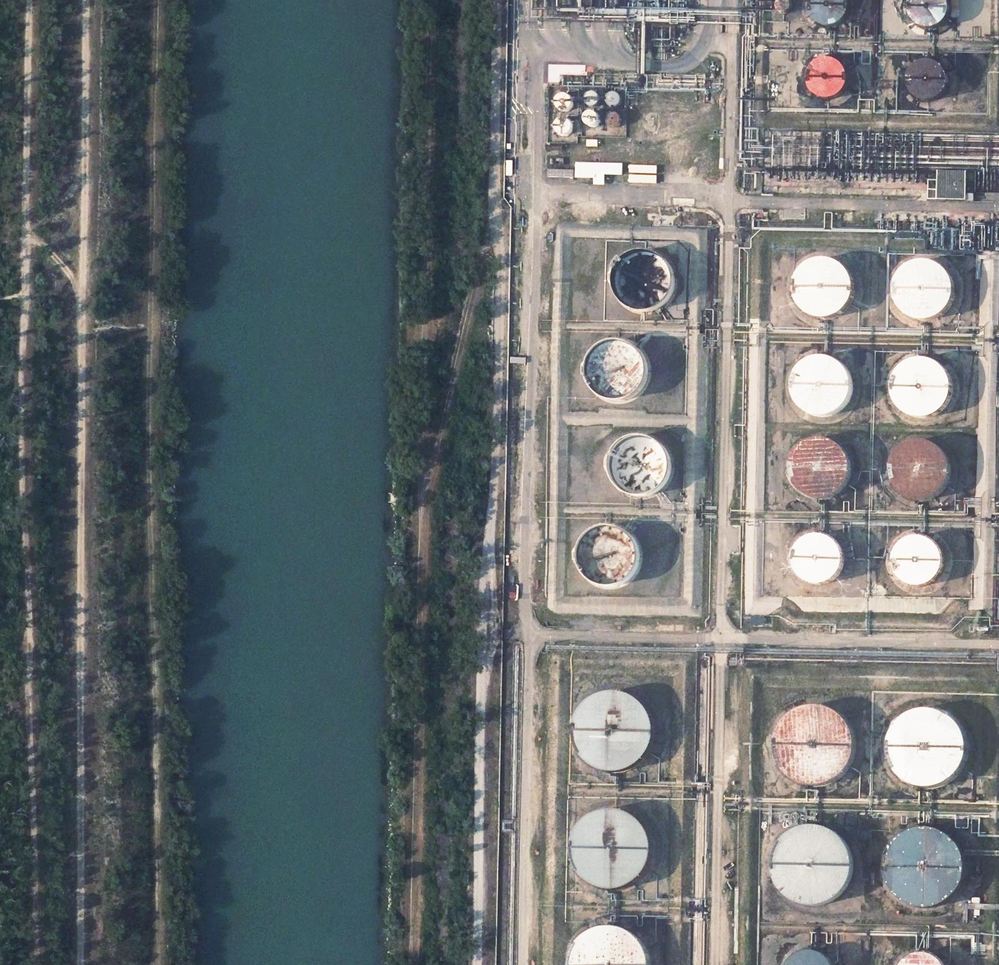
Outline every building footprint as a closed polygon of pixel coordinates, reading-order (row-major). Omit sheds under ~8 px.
[(792,8),(793,7),(792,4),(791,1),(789,0),(782,0),(781,0),(779,3),(778,5),(778,8),(779,11),(782,13),(784,14),(786,14),(790,13),(791,11),(792,8)] [(845,19),(847,16),(848,13),(849,10),(849,4),(848,1),(848,0),(813,0),(812,5),(812,10),(813,15),(817,20),(819,22),(821,24),(826,26),(832,26),(835,26),(838,25),(843,21),(845,19)] [(945,22),(947,20),(948,17),(950,12),(950,6),(948,1),(947,0),(914,0),(913,1),(912,4),(911,7),(911,10),(912,13),(912,16),(914,19),(916,22),(918,24),(920,26),(923,28),(926,28),(933,29),(936,28),(939,27),(943,24),(945,22)] [(829,97),(835,96),(838,95),(841,94),(843,91),(845,89),(847,86),(848,83),(848,80),(848,77),(848,74),(847,71),(845,68),(841,64),(835,61),(829,60),(826,60),(821,62),(818,63),(814,67),(812,72),(811,77),(811,83),(812,86),(815,90),(817,92),(821,95),(824,96),(829,97)] [(911,84),(912,89),(914,92),(916,94),(920,97),(925,99),(928,100),(932,99),(935,99),(938,98),(940,96),(943,94),(946,89),(948,86),(948,83),(948,80),(948,76),(947,73),(945,71),(944,68),(939,64),(936,63),(933,62),(930,62),(927,62),(924,62),(919,65),(917,66),(913,71),(911,76),(910,78),(911,84)] [(626,89),(549,87),(549,142),(578,143),(578,136),(626,137),(626,89)] [(623,166),(579,165),(579,178),(596,179),(596,175),(623,176),(623,166)] [(968,173),(940,172),(939,199),(967,200),(968,173)] [(643,253),(639,254),(634,255),(630,257),(627,259),(624,262),(621,266),(619,270),(617,274),(616,278),(616,282),(616,287),(617,291),(619,295),(621,299),(623,303),(627,306),(630,308),(634,310),(638,312),(643,312),(648,312),(653,312),(658,310),(662,308),(666,305),(670,301),(672,297),(674,292),(675,287),(676,282),(675,277),(674,272),(672,268),(669,264),(666,260),(661,257),(657,255),(652,253),(647,253),(643,253)] [(806,268),(803,271),(800,274),(798,278),(797,282),(796,286),(796,291),(796,295),(797,299),(799,303),(801,306),(804,310),(807,313),(811,315),(814,317),(818,318),(823,319),(827,318),(832,318),(837,316),(841,314),(845,311),(848,307),(851,303),(852,298),(853,294),(854,289),(853,284),(852,279),(850,275),(847,271),(844,268),(840,265),(835,263),(831,261),(826,261),(821,261),(817,262),(813,263),(809,265),(806,268)] [(954,289),(954,285),(953,281),(951,277),(948,274),(945,271),(942,268),(939,266),(935,264),(930,263),(926,263),(921,263),(916,264),(912,266),(908,268),(904,272),(901,275),(899,280),(897,284),(896,289),(896,294),(897,299),(899,303),(901,308),(904,312),(907,315),(912,318),(916,319),(921,321),(926,321),(931,320),(935,319),(939,318),(942,315),(946,313),(948,310),(951,306),(953,302),(954,298),(954,294),(954,289)] [(590,372),(590,377),(591,381),(593,385),(595,389),(598,393),(601,396),(605,398),(609,400),(613,402),(618,402),(623,402),(628,401),(633,400),(637,397),(641,394),(645,390),(647,386),(649,381),(650,376),(651,371),(650,366),(648,361),(646,356),(643,352),(640,349),(636,346),(631,344),(626,342),(621,342),(617,342),(612,343),(608,344),(604,346),(600,349),(597,352),(595,356),(592,359),(591,364),(590,368),(590,372)] [(801,370),(799,373),(797,377),(796,381),(795,386),(795,390),(796,394),(798,398),(799,402),(802,405),(805,408),(808,411),(812,413),(816,414),(820,415),(824,416),(829,415),(834,414),(838,412),(842,409),(846,406),(848,402),(851,398),(852,393),(853,388),(852,383),(851,379),(850,374),(847,370),(844,367),(840,364),(836,361),(832,359),(827,358),(822,358),(818,359),(814,360),(810,362),(807,364),(804,367),(801,370)] [(896,402),(898,406),(901,409),(904,412),(907,415),(911,417),(916,418),(921,419),(926,419),(930,418),(935,417),(939,414),(943,411),(947,408),(949,403),(951,399),(952,394),(952,389),(952,384),(951,379),(949,375),(946,371),(942,367),(938,365),(934,362),(929,361),(925,360),(921,360),(916,361),(912,362),(908,364),(905,367),(902,370),(899,373),(897,377),(895,381),(894,385),(894,389),(894,394),(895,398),(896,402)] [(625,443),(622,446),(619,449),(617,453),(615,457),(614,461),(613,466),(613,470),(614,475),(615,479),(617,483),(620,486),(623,490),(626,492),(630,494),(634,496),(639,497),(643,497),(648,497),(653,496),(658,494),(662,491),(666,488),(669,484),(671,479),(673,474),(673,469),(673,464),(672,459),(671,455),(668,450),(665,446),(661,443),(657,440),(652,438),(647,437),(642,437),(637,438),(633,439),(629,441),(625,443)] [(824,498),(828,498),(833,496),(837,494),(840,492),(843,489),(846,486),(848,482),(850,478),(851,474),(851,470),(851,465),(850,461),(848,457),(846,454),(844,450),(841,447),(837,445),(833,443),(829,441),(825,441),(821,440),(817,441),(812,442),(808,444),(804,447),(800,450),(797,454),(795,459),(794,463),(793,468),(793,473),(794,478),(796,482),(798,486),(801,490),(805,493),(809,496),(814,497),(819,498),(824,498)] [(899,490),(902,493),(905,496),(909,498),(913,500),(917,500),(922,501),(927,500),(932,499),(936,496),(940,494),(944,490),(947,486),(949,482),(950,477),(951,472),(950,467),(949,462),(947,458),(945,454),(941,450),(938,447),(933,445),(929,443),(924,442),(919,442),(915,443),(911,444),(907,446),(903,448),(900,451),(897,454),(895,458),(893,462),(892,466),(892,470),(892,475),(893,479),(894,483),(896,487),(899,490)] [(607,588),(612,588),(617,587),(622,586),(626,583),(630,580),(634,577),(637,573),(639,568),(640,563),(640,558),(640,553),(639,548),(637,544),(634,540),(630,536),(626,533),(622,530),(617,529),(612,528),(607,528),(603,529),(599,530),(595,532),(591,535),(588,538),(585,541),(583,545),(582,549),(581,554),(580,558),(581,562),(582,567),(583,571),(585,574),(588,578),(591,581),(595,584),(599,586),(603,587),(607,588)] [(842,575),(844,572),(846,568),(847,564),(847,560),(847,555),(846,551),(844,547),(842,544),(839,541),(836,538),(832,536),(828,535),(824,534),(820,534),(816,535),(813,536),(809,538),(803,542),(801,545),(799,548),(798,552),(797,555),(797,559),(797,563),(797,566),(799,570),(800,573),(803,576),(808,581),(812,583),(815,584),(819,585),(823,585),(828,584),(832,583),(835,581),(839,579),(842,575)] [(921,589),(925,589),(930,587),(933,586),(937,583),(940,580),(942,576),(944,572),(946,568),(946,564),(946,559),(945,555),(943,551),(941,548),(938,544),(934,542),(931,540),(926,538),(922,537),(918,537),(914,538),(910,539),(907,541),(904,543),(901,546),(899,548),(897,552),(895,555),(894,559),(894,563),(894,567),(895,570),(896,574),(898,577),(900,580),(903,583),(906,585),(909,587),(913,588),(917,589),(921,589)] [(657,731),(656,728),(656,724),(654,718),(651,712),(648,706),(643,701),(637,697),(631,694),(625,692),(618,691),(612,691),(606,692),(600,694),(595,697),(590,701),(586,705),(582,709),(580,715),(578,720),(576,726),(576,732),(576,738),(578,743),(580,749),(583,754),(587,759),(591,763),(596,766),(601,769),(607,770),(612,771),(619,772),(626,770),(632,768),(638,765),(643,761),(648,756),(652,750),(654,744),(656,738),(657,731)] [(791,717),(787,721),(784,726),(781,731),(779,737),(778,742),(778,748),(779,754),(781,759),(783,764),(786,769),(790,773),(794,777),(799,780),(804,782),(809,784),(816,785),(822,784),(829,783),(835,781),(840,777),(845,773),(849,768),(852,762),(855,756),(856,750),(856,743),(855,737),(853,731),(850,725),(846,720),(841,715),(836,712),(830,709),(823,708),(817,707),(811,708),(806,709),(800,711),(795,714),(791,717)] [(898,723),(895,728),(892,734),(891,740),(890,746),(890,752),(891,758),(893,763),(896,768),(900,773),(904,777),(909,781),(915,783),(921,785),(927,786),(933,785),(939,784),(944,782),(949,779),(954,776),(958,771),(962,766),(964,761),(966,755),(967,749),(966,743),(965,737),(963,731),(960,726),(956,721),(952,717),(947,714),(942,711),(936,710),(930,709),(924,709),(918,710),(912,712),(907,715),(902,719),(898,723)] [(650,864),(651,859),(652,853),(653,847),(652,842),(650,836),(648,831),(645,826),(642,822),(637,818),(633,815),(628,813),(622,812),(617,811),(611,811),(605,812),(599,814),(594,817),(589,821),(584,825),(581,831),(578,837),(576,843),(576,849),(576,856),(578,862),(581,868),(584,873),(589,878),(594,881),(599,884),(606,886),(612,887),(618,887),(625,886),(631,884),(636,881),(640,877),(644,873),(647,869),(650,864)] [(834,902),(837,900),(839,899),(843,895),(847,890),(850,885),(852,880),(854,874),(854,868),(854,862),(853,857),(851,851),(848,846),(845,841),(841,837),(836,833),(831,831),(825,829),(820,827),(813,827),(806,828),(800,830),(794,833),(788,837),(783,841),(780,847),(777,853),(775,859),(774,866),(775,873),(776,879),(779,886),(782,891),(787,896),(792,901),(798,904),(804,906),(811,907),(817,907),(823,906),(829,905),(834,902)] [(898,842),(895,847),(892,852),(890,857),(889,863),(889,868),(889,874),(891,880),(893,885),(896,890),(899,894),(903,898),(908,901),(913,904),(919,905),(925,906),(932,906),(938,905),(944,902),(950,899),(955,895),(959,890),(962,885),(965,878),(966,872),(966,866),(965,859),(963,853),(960,847),(957,842),(952,837),(947,834),(941,831),(934,829),(928,829),(922,829),(917,830),(911,832),(907,835),(902,838),(898,842)] [(651,964),(651,958),(649,952),(646,946),(642,941),(637,937),(632,933),(626,930),(620,929),(613,928),(608,928),(602,929),(597,931),(592,934),(587,938),(583,942),(580,946),(577,951),(576,957),(574,962),(574,964),(651,964)] [(836,964),(834,960),(831,957),(827,955),(823,952),(819,951),(815,950),(810,951),(807,951),(803,952),(800,954),(796,956),(794,959),(791,962),(790,964),(836,964)] [(944,964),(942,962),(939,959),(936,957),(933,955),(930,954),(926,953),(919,954),(915,955),(911,957),(908,959),(905,962),(902,964),(945,964),(944,964)]
